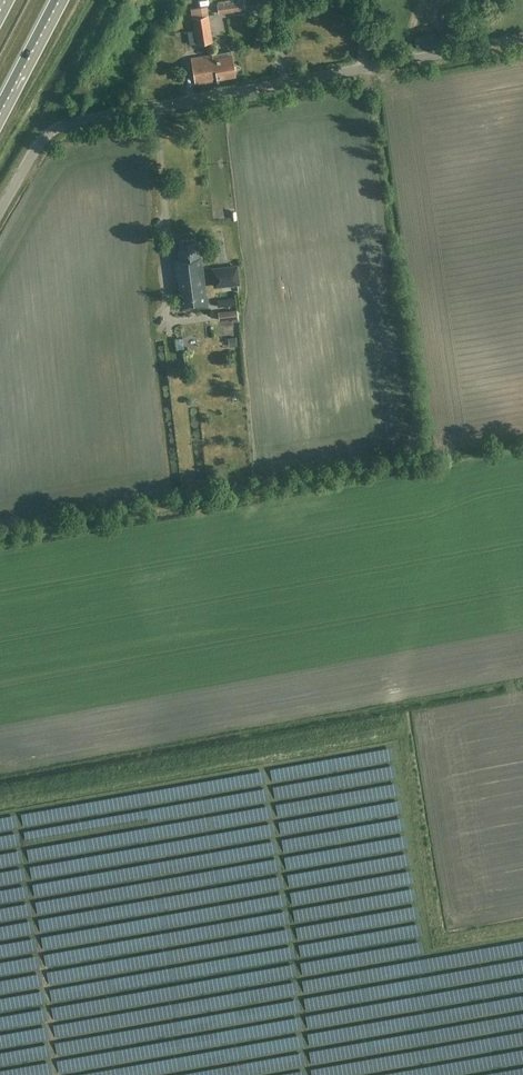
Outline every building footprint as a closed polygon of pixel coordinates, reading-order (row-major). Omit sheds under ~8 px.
[(218,14),(245,10),(243,0),(241,0),(216,4),(218,14)] [(195,31),(210,28),(207,6),(191,8),(195,31)] [(197,44),(213,41),(210,28),(195,31),(197,44)] [(415,35),(417,48),(438,44),(436,32),(415,35)] [(232,54),(214,58),(217,77),(217,79),(236,76),(232,54)] [(214,58),(213,55),(191,58),(195,83),(213,80),(213,78),(217,77),(214,58)] [(181,275),(181,278),(204,275),(202,257),(199,257),(197,238),(181,239),(182,249),(180,249),(181,260),(176,260),(177,275),(181,275)] [(238,283),(236,266),(235,266),(236,268),(214,271),(213,269),(215,286),(238,283)] [(208,306),(204,275),(181,278),(183,292),(180,293),(181,309),(190,308),(191,304),(198,303),(199,307),(208,306)] [(219,311),(220,319),(233,318),(232,310),(219,311)]
